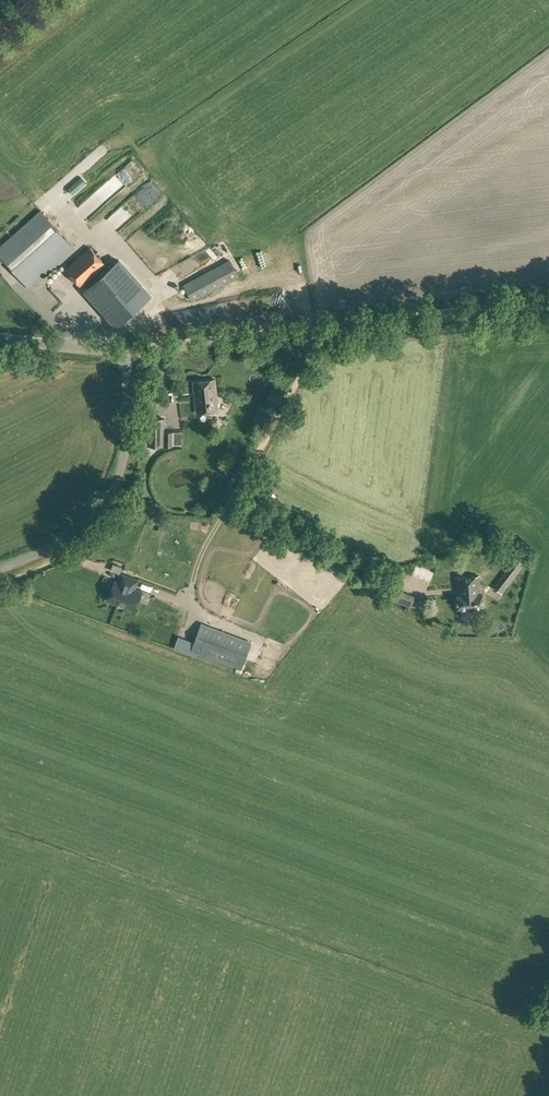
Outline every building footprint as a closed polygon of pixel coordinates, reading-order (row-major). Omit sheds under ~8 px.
[(100,214),(104,211),(98,201),(94,204),(100,214)] [(90,202),(78,212),(89,224),(101,214),(90,202)] [(141,217),(141,209),(136,209),(136,207),(127,207),(127,216),(116,217),(117,224),(121,224),(121,227),(134,226),(134,218),(141,217)] [(4,259),(21,278),(30,289),(75,249),(66,238),(41,210),(0,246),(0,263),(4,259)] [(65,269),(81,286),(105,264),(90,247),(65,269)] [(125,266),(119,259),(105,271),(101,275),(84,290),(116,326),(123,320),(151,296),(125,266)] [(190,297),(192,301),(239,276),(236,272),(230,259),(183,285),(190,297)] [(269,273),(271,284),(279,283),(277,271),(269,273)] [(193,381),(196,413),(219,410),(215,379),(193,381)] [(147,445),(173,446),(173,431),(165,431),(165,418),(147,417),(147,445)] [(186,446),(185,436),(176,437),(177,446),(186,446)] [(525,564),(516,558),(499,580),(497,582),(493,588),(500,593),(502,594),(503,593),(506,588),(525,564)] [(114,581),(107,599),(134,610),(141,591),(134,588),(137,580),(123,574),(119,583),(114,581)] [(479,575),(457,577),(459,595),(456,595),(457,608),(484,606),(483,593),(480,593),(479,575)] [(414,595),(389,586),(384,597),(410,607),(414,595)] [(191,650),(241,668),(251,642),(201,624),(191,650)]
